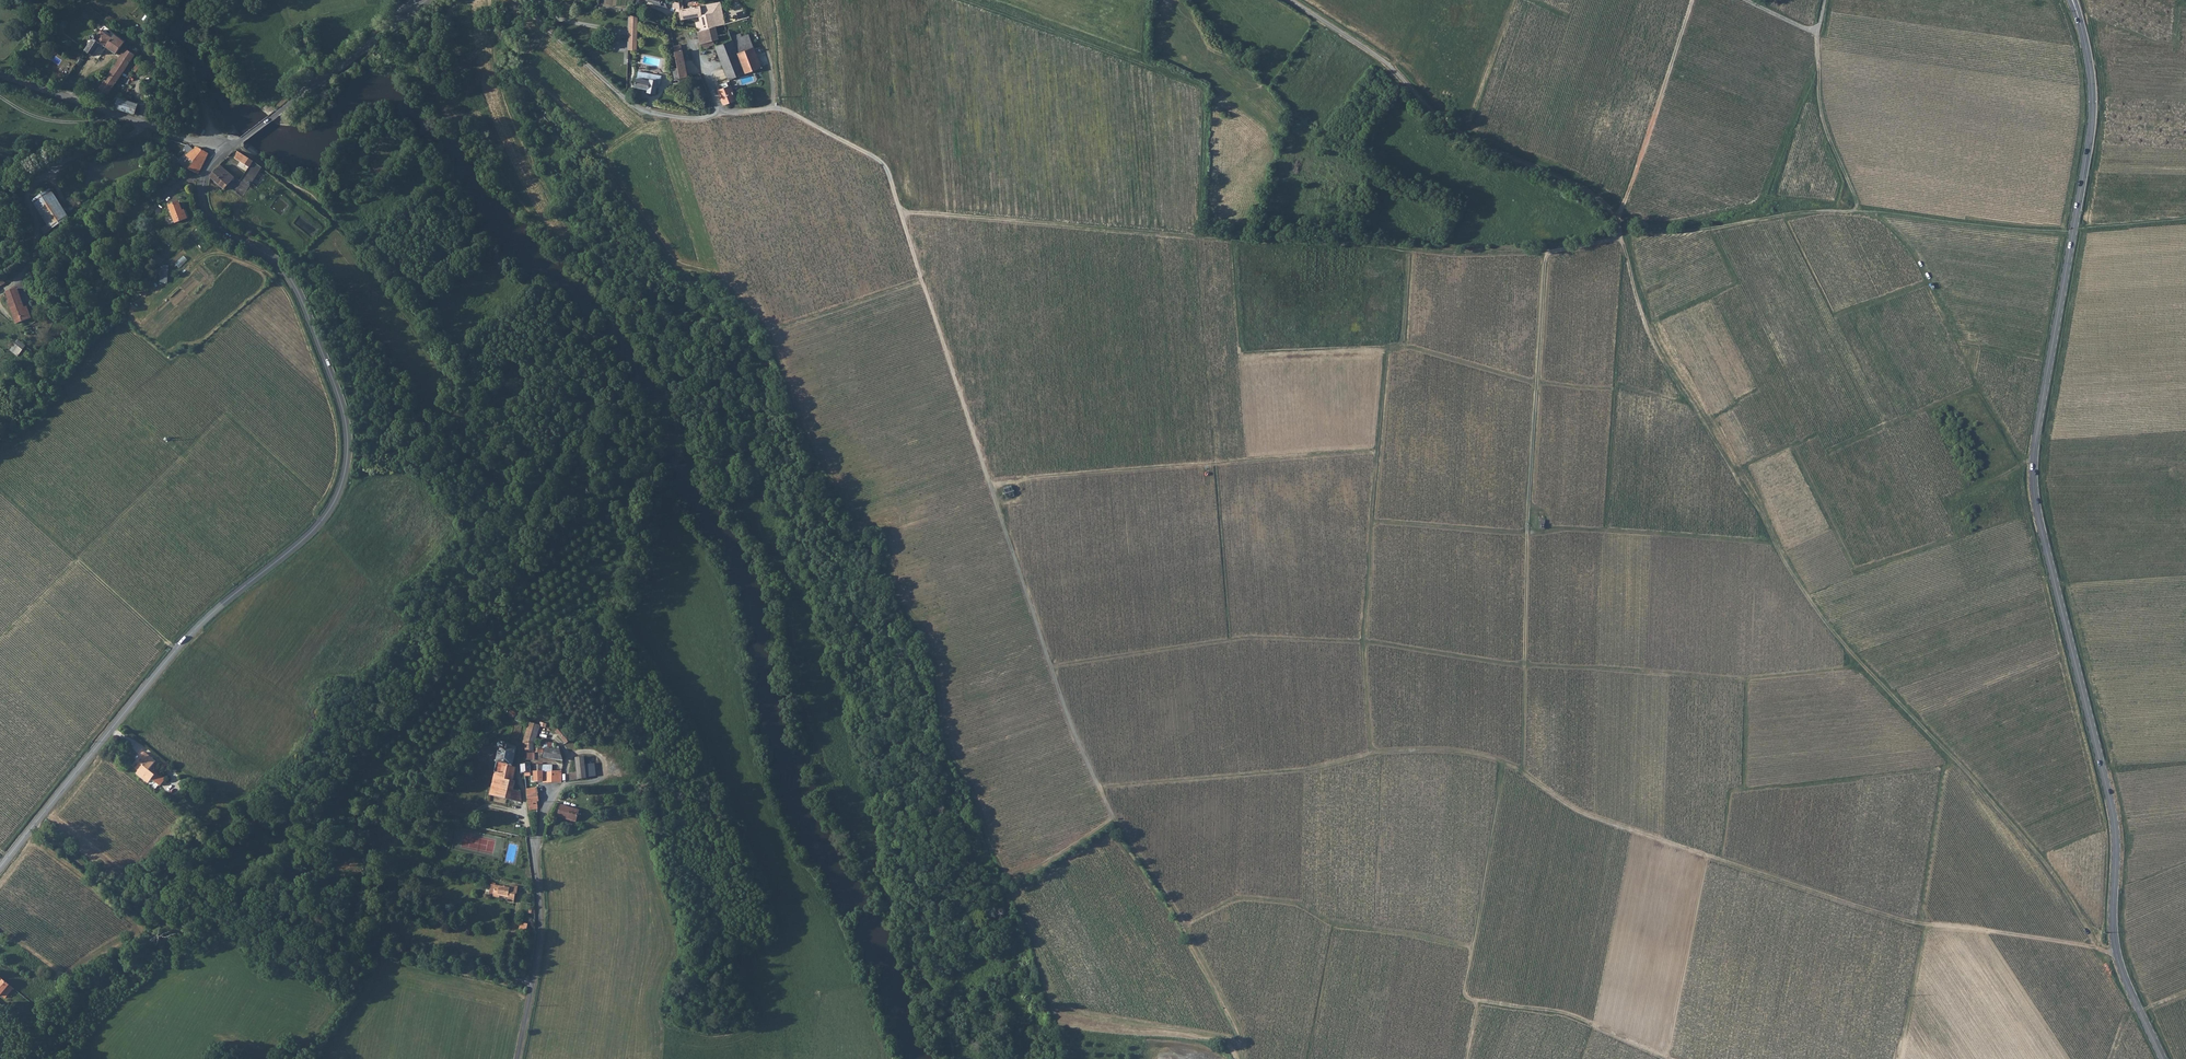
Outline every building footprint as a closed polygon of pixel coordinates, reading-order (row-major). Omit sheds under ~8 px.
[(666,3),(667,4),(668,3),(669,3),(670,4),(671,4),(673,4),(674,8),(678,8),(678,10),(675,11),(676,16),(696,12),(698,12),(702,11),(704,11),(711,10),(711,12),(713,23),(708,24),(701,26),(696,27),(700,45),(708,43),(707,42),(714,40),(720,57),(727,75),(760,63),(753,44),(748,30),(731,36),(727,25),(725,26),(724,25),(724,20),(719,0),(708,0),(679,5),(678,0),(656,0),(666,3)] [(708,24),(713,23),(711,12),(711,10),(704,11),(702,11),(698,12),(699,18),(701,26),(708,24)] [(631,14),(630,49),(639,50),(640,15),(631,14)] [(124,37),(103,20),(94,30),(93,29),(91,29),(90,30),(89,32),(89,33),(91,35),(90,37),(88,36),(85,40),(87,42),(85,45),(93,50),(102,38),(116,48),(124,37)] [(137,46),(131,42),(127,46),(126,45),(105,78),(99,87),(103,89),(101,91),(105,93),(106,92),(107,91),(108,91),(137,46)] [(672,43),(678,63),(681,74),(687,72),(680,42),(672,43)] [(87,60),(79,54),(74,61),(82,66),(87,60)] [(140,74),(146,65),(140,61),(134,69),(140,74)] [(675,75),(681,74),(678,63),(672,63),(675,75)] [(93,83),(94,84),(99,87),(105,78),(98,75),(93,83)] [(649,78),(649,80),(636,77),(634,86),(647,89),(647,91),(654,93),(657,80),(649,78)] [(95,93),(99,87),(94,84),(90,91),(95,93)] [(740,98),(734,85),(720,91),(726,103),(740,98)] [(121,99),(117,109),(137,115),(140,105),(121,99)] [(197,147),(186,156),(194,162),(189,169),(198,174),(209,154),(197,147)] [(249,168),(255,163),(239,152),(235,159),(249,168)] [(219,165),(215,170),(217,171),(210,177),(224,189),(228,185),(242,197),(262,168),(255,163),(249,168),(239,182),(219,165)] [(32,199),(49,228),(67,218),(50,189),(32,199)] [(179,204),(170,207),(177,222),(187,219),(184,212),(182,213),(179,204)] [(169,266),(162,266),(161,283),(168,283),(169,266)] [(11,301),(9,302),(17,324),(31,319),(29,311),(26,312),(18,290),(8,293),(11,301)] [(10,332),(15,329),(10,323),(6,327),(10,332)] [(26,346),(19,341),(16,345),(23,350),(26,346)] [(1011,486),(1004,488),(1006,497),(1014,495),(1011,486)] [(544,726),(543,725),(534,722),(525,743),(528,744),(537,743),(544,726)] [(564,744),(572,739),(563,727),(556,732),(564,744)] [(493,776),(495,777),(491,792),(522,803),(522,791),(514,789),(517,781),(515,780),(518,767),(513,766),(518,746),(512,745),(513,743),(503,740),(500,749),(501,749),(493,776)] [(546,753),(546,748),(544,743),(537,743),(528,744),(530,753),(536,753),(536,748),(539,748),(539,753),(546,753)] [(563,761),(562,750),(549,748),(550,762),(563,761)] [(137,761),(139,763),(135,768),(138,771),(135,774),(147,784),(151,780),(160,787),(166,779),(157,772),(155,775),(149,770),(156,761),(144,752),(137,761)] [(578,773),(570,773),(570,780),(585,779),(585,759),(578,759),(578,773)] [(538,776),(538,783),(554,783),(560,772),(558,772),(548,771),(548,766),(535,763),(534,765),(530,764),(530,773),(527,773),(527,778),(529,778),(531,777),(531,775),(538,776)] [(530,809),(540,809),(541,807),(537,807),(536,803),(540,802),(539,795),(529,796),(530,809)] [(558,816),(576,820),(578,810),(560,806),(558,816)] [(509,889),(495,886),(492,896),(498,897),(507,899),(506,903),(513,905),(517,888),(509,887),(509,889)] [(526,931),(526,923),(519,923),(518,931),(526,931)] [(1,995),(5,998),(13,988),(0,977),(0,996),(1,995)]
